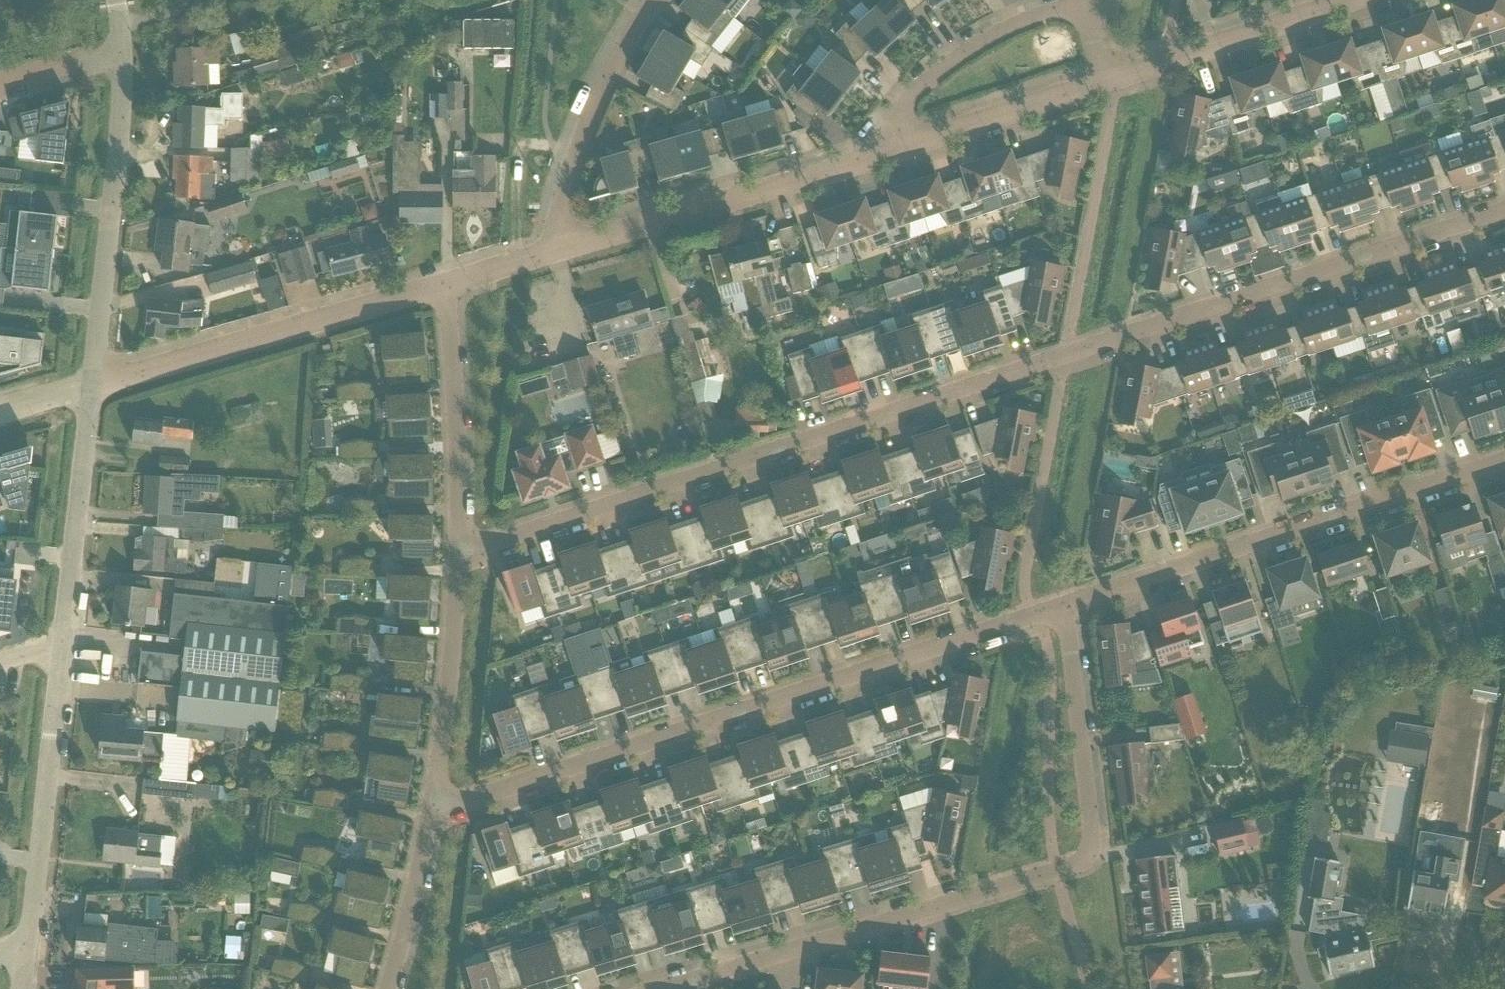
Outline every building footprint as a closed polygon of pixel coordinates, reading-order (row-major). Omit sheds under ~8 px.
[(681,8),(680,10),(681,11),(682,10),(693,19),(685,30),(711,47),(734,18),(711,0),(688,0),(681,8)] [(748,0),(711,0),(734,18),(748,0)] [(914,24),(916,22),(915,21),(914,22),(908,15),(918,7),(913,0),(881,0),(883,3),(872,13),(896,40),(914,24)] [(933,7),(932,8),(933,9),(947,0),(929,0),(933,7)] [(1478,0),(1475,0),(1454,7),(1457,16),(1446,20),(1459,59),(1475,54),(1475,36),(1489,32),(1478,0)] [(1504,0),(1478,0),(1489,32),(1503,27),(1504,30),(1504,0)] [(896,40),(872,13),(860,24),(852,17),(835,35),(842,42),(861,59),(869,50),(876,57),(875,57),(876,58),(896,40)] [(1459,59),(1446,20),(1434,23),(1431,14),(1407,22),(1418,55),(1432,50),(1443,64),(1459,59)] [(460,21),(448,21),(448,45),(460,45),(460,21)] [(463,21),(464,50),(514,49),(514,21),(463,21)] [(1383,84),(1394,117),(1408,113),(1397,79),(1404,77),(1404,59),(1418,55),(1407,22),(1383,30),(1386,39),(1375,43),(1379,54),(1373,56),(1383,84)] [(317,60),(329,57),(321,28),(289,37),(291,44),(269,50),(270,55),(252,61),(255,69),(238,74),(241,83),(298,65),(297,61),(315,56),(317,60)] [(254,29),(243,33),(247,45),(258,42),(254,29)] [(665,32),(661,40),(651,55),(682,73),(690,60),(702,66),(714,49),(711,47),(685,30),(678,41),(666,33),(666,32),(665,32)] [(1383,84),(1373,56),(1367,58),(1364,47),(1353,50),(1350,41),(1326,49),(1336,82),(1350,77),(1361,91),(1383,84)] [(852,69),(861,59),(842,42),(833,52),(816,73),(844,96),(861,74),(860,73),(859,74),(852,69)] [(1379,54),(1375,43),(1364,47),(1367,58),(1373,56),(1379,54)] [(1336,82),(1326,49),(1302,57),(1305,66),(1293,70),(1306,109),(1322,104),(1323,86),(1336,82)] [(220,50),(203,50),(179,51),(180,69),(176,69),(176,87),(209,86),(208,65),(220,65),(220,50)] [(350,53),(336,57),(338,65),(340,70),(340,71),(354,66),(350,53)] [(651,55),(642,71),(638,79),(639,79),(639,78),(652,86),(645,97),(663,107),(673,112),(678,110),(686,94),(674,87),(682,73),(651,55)] [(844,96),(816,73),(804,64),(793,77),(797,80),(786,95),(790,102),(812,119),(820,110),(827,115),(826,116),(827,117),(844,96)] [(1306,109),(1293,70),(1282,73),(1279,64),(1255,72),(1266,105),(1280,100),(1290,114),(1306,109)] [(300,68),(282,73),(286,87),(304,82),(300,68)] [(1266,105),(1255,72),(1231,80),(1236,94),(1222,99),(1230,124),(1229,124),(1233,136),(1252,129),(1252,110),(1266,105)] [(463,111),(463,83),(448,83),(448,95),(448,112),(463,111)] [(225,119),(241,120),(242,95),(223,94),(223,110),(181,107),(179,131),(176,131),(175,147),(204,148),(205,126),(225,127),(225,119)] [(1182,94),(1173,144),(1200,149),(1201,146),(1207,144),(1205,137),(1221,142),(1233,136),(1229,124),(1230,124),(1222,99),(1210,103),(1209,101),(1183,96),(1183,94),(1182,94)] [(448,112),(448,95),(430,95),(430,118),(448,118),(448,112)] [(64,164),(70,113),(71,102),(42,109),(42,110),(20,115),(21,116),(9,119),(14,142),(26,139),(26,140),(39,137),(36,161),(64,164)] [(785,108),(748,119),(758,154),(784,146),(782,136),(792,133),(786,114),(785,108)] [(1491,121),(1491,119),(1490,120),(1504,167),(1504,116),(1491,121)] [(758,154),(748,119),(712,129),(719,154),(730,151),(733,160),(732,160),(732,161),(758,154)] [(1470,128),(1475,142),(1464,145),(1478,187),(1493,182),(1491,175),(1498,173),(1498,171),(1504,169),(1504,167),(1490,121),(1470,128)] [(707,157),(719,154),(712,129),(675,140),(685,175),(711,167),(711,166),(710,166),(707,157)] [(685,175),(675,140),(660,144),(657,134),(636,140),(646,175),(657,172),(660,181),(659,181),(659,182),(685,175)] [(394,137),(393,195),(401,195),(401,196),(401,221),(442,221),(442,187),(420,186),(420,169),(411,169),(411,144),(404,144),(404,137),(394,137)] [(1054,148),(1026,158),(1034,183),(1035,182),(1048,178),(1047,185),(1075,190),(1084,140),(1083,140),(1083,143),(1056,138),(1054,148)] [(634,178),(646,175),(636,140),(615,146),(618,156),(601,161),(601,163),(602,162),(606,176),(604,177),(601,179),(599,181),(598,183),(597,185),(596,188),(596,191),(596,194),(597,196),(598,199),(600,202),(607,197),(639,188),(638,187),(637,187),(634,178)] [(1478,187),(1464,145),(1441,153),(1434,156),(1445,189),(1452,186),(1453,188),(1460,185),(1462,192),(1478,187)] [(261,182),(262,150),(233,149),(232,181),(261,182)] [(1026,158),(1013,162),(1010,153),(986,161),(997,193),(1011,189),(1021,203),(1039,197),(1035,182),(1034,183),(1026,158)] [(1437,191),(1445,189),(1434,156),(1426,158),(1403,165),(1417,207),(1432,202),(1430,195),(1438,193),(1437,191)] [(212,183),(212,175),(213,159),(175,157),(174,173),(178,174),(177,197),(211,199),(212,183)] [(495,206),(495,157),(470,157),(470,171),(454,171),(454,206),(495,206)] [(356,158),(328,167),(332,178),(360,169),(356,158)] [(1268,160),(1242,169),(1247,184),(1274,176),(1268,160)] [(965,177),(953,182),(966,221),(1002,209),(997,193),(986,161),(962,168),(965,177)] [(1417,207),(1403,165),(1380,173),(1373,176),(1384,209),(1391,206),(1392,208),(1399,205),(1401,212),(1417,207)] [(1384,209),(1373,176),(1365,178),(1342,185),(1356,227),(1372,222),(1370,215),(1377,213),(1377,211),(1384,209)] [(966,221),(953,182),(940,186),(937,177),(913,185),(914,187),(924,217),(938,213),(948,227),(966,221)] [(924,217),(914,187),(913,185),(889,192),(892,201),(880,206),(893,245),(910,239),(910,222),(924,217)] [(1356,227),(1342,185),(1319,193),(1312,196),(1323,229),(1331,226),(1331,228),(1338,225),(1341,232),(1356,227)] [(219,202),(225,217),(247,210),(242,194),(219,202)] [(1295,247),(1281,205),(1278,194),(1255,201),(1259,213),(1251,216),(1262,249),(1270,246),(1270,248),(1278,245),(1280,252),(1295,247)] [(1316,231),(1323,229),(1312,196),(1304,198),(1281,205),(1295,247),(1311,242),(1309,235),(1316,233),(1316,231)] [(893,245),(880,206),(867,210),(865,201),(841,208),(842,211),(851,241),(865,237),(875,251),(893,245)] [(1221,226),(1234,267),(1250,262),(1248,255),(1255,252),(1255,251),(1262,249),(1251,216),(1246,201),(1226,208),(1231,222),(1221,226)] [(851,241),(842,211),(841,208),(817,216),(820,225),(806,230),(820,269),(837,263),(837,246),(851,241)] [(58,216),(10,211),(6,249),(16,250),(54,254),(58,216)] [(202,266),(204,253),(208,253),(211,227),(160,221),(158,242),(166,243),(163,269),(188,272),(189,264),(202,266)] [(1234,267),(1221,226),(1198,233),(1198,234),(1191,236),(1201,269),(1209,266),(1209,268),(1217,265),(1219,272),(1234,267)] [(391,261),(384,236),(370,240),(366,228),(352,232),(355,244),(328,251),(334,276),(391,261)] [(1201,269),(1191,236),(1184,238),(1184,236),(1157,231),(1158,228),(1157,228),(1148,278),(1175,283),(1176,276),(1201,269)] [(767,242),(746,247),(766,319),(794,312),(790,298),(777,301),(770,275),(775,273),(767,242)] [(316,278),(305,243),(289,248),(300,283),(316,278)] [(710,256),(709,257),(717,287),(721,305),(731,303),(729,297),(744,293),(749,310),(745,312),(750,329),(767,325),(766,319),(746,247),(726,253),(726,254),(711,258),(710,256)] [(1499,247),(1483,252),(1487,263),(1479,265),(1480,266),(1473,269),(1482,298),(1489,296),(1504,291),(1504,266),(1499,247)] [(16,250),(12,286),(12,288),(50,292),(54,254),(16,250)] [(962,271),(993,261),(990,252),(959,262),(962,271)] [(255,281),(249,262),(207,276),(212,294),(255,281)] [(1029,279),(1002,289),(1012,318),(1012,317),(1024,314),(1025,310),(1039,313),(1051,315),(1061,265),(1060,265),(1059,267),(1032,262),(1029,279)] [(1482,298),(1473,269),(1466,271),(1465,270),(1458,272),(1454,262),(1439,267),(1452,308),(1475,301),(1475,300),(1482,298)] [(793,295),(813,290),(806,264),(787,269),(793,295)] [(1452,308),(1439,267),(1423,272),(1427,282),(1419,285),(1420,286),(1412,289),(1422,318),(1426,331),(1444,324),(1440,312),(1452,308)] [(1422,318),(1412,289),(1405,291),(1405,290),(1398,292),(1394,282),(1379,287),(1392,328),(1415,321),(1414,320),(1422,318)] [(835,283),(819,288),(825,305),(841,299),(835,283)] [(1397,344),(1392,328),(1379,287),(1363,292),(1367,302),(1359,305),(1360,306),(1352,308),(1362,337),(1367,353),(1397,344)] [(1017,331),(1012,317),(1012,318),(1002,289),(1001,288),(981,294),(984,305),(970,309),(983,350),(1001,344),(998,334),(1015,329),(1016,331),(1017,331)] [(606,304),(589,309),(599,342),(613,338),(616,348),(619,360),(624,359),(639,355),(632,332),(652,326),(652,324),(670,319),(666,308),(648,313),(643,294),(616,301),(618,305),(608,308),(606,304)] [(201,325),(203,302),(182,303),(150,300),(147,324),(148,324),(146,336),(163,338),(165,326),(179,327),(179,326),(201,325)] [(1362,337),(1352,308),(1345,311),(1345,309),(1338,312),(1334,301),(1319,306),(1332,348),(1355,340),(1362,337)] [(983,350),(970,309),(955,314),(952,304),(931,311),(945,352),(962,346),(965,356),(983,350)] [(1332,348),(1319,306),(1303,311),(1307,322),(1299,324),(1300,326),(1292,328),(1302,357),(1309,355),(1332,348)] [(927,358),(945,352),(931,311),(910,318),(913,328),(899,333),(912,373),(930,367),(927,358)] [(1302,357),(1292,328),(1285,330),(1285,329),(1277,332),(1274,321),(1259,326),(1272,367),(1295,360),(1295,359),(1302,357)] [(1272,367),(1259,326),(1243,331),(1246,342),(1239,344),(1239,345),(1232,348),(1242,377),(1249,375),(1272,367)] [(912,373),(899,333),(885,337),(881,327),(860,334),(874,375),(891,370),(894,379),(912,373)] [(41,365),(44,334),(25,332),(25,340),(0,337),(0,376),(41,365)] [(388,386),(409,384),(429,382),(424,334),(383,338),(388,386)] [(857,381),(874,375),(860,334),(839,341),(843,351),(828,356),(842,396),(860,390),(857,381)] [(679,347),(690,384),(724,375),(720,363),(715,364),(707,339),(679,347)] [(1242,377),(1232,348),(1225,350),(1224,348),(1217,351),(1214,340),(1198,346),(1212,387),(1235,380),(1235,379),(1242,377)] [(1212,387),(1198,346),(1183,351),(1186,362),(1179,364),(1179,365),(1172,367),(1182,397),(1189,394),(1189,395),(1212,387)] [(842,396),(828,356),(814,361),(810,350),(789,357),(803,402),(804,401),(803,398),(820,393),(823,402),(842,396)] [(573,389),(598,382),(591,357),(566,364),(573,389)] [(1132,363),(1122,413),(1136,416),(1142,417),(1150,418),(1152,406),(1182,397),(1172,367),(1159,372),(1159,371),(1132,366),(1133,363),(1132,363)] [(553,381),(566,378),(562,365),(550,369),(553,381)] [(1487,394),(1499,433),(1504,431),(1504,370),(1495,373),(1500,389),(1487,394)] [(1499,433),(1487,394),(1473,398),(1468,382),(1438,391),(1449,426),(1463,422),(1464,425),(1468,426),(1470,425),(1474,438),(1485,435),(1486,438),(1499,433)] [(338,388),(339,400),(337,400),(337,402),(376,399),(376,398),(375,398),(374,386),(356,384),(338,388)] [(1313,390),(1298,395),(1302,408),(1317,403),(1313,390)] [(1433,451),(1431,443),(1425,425),(1438,421),(1428,391),(1406,398),(1408,405),(1403,407),(1406,416),(1390,421),(1404,463),(1403,457),(1409,455),(1410,459),(1433,451)] [(409,396),(388,397),(388,400),(389,421),(392,421),(394,442),(403,441),(403,445),(412,444),(432,443),(429,395),(409,396)] [(1252,407),(1257,423),(1267,419),(1262,403),(1252,407)] [(261,416),(259,404),(231,410),(234,426),(262,420),(261,416)] [(734,438),(759,439),(759,433),(776,434),(776,423),(763,423),(764,411),(736,409),(734,438)] [(996,420),(974,427),(981,446),(984,456),(997,452),(996,457),(1004,458),(1011,460),(1024,462),(1033,415),(1033,412),(1032,412),(1032,414),(1005,409),(1003,417),(996,420)] [(1404,463),(1390,421),(1374,426),(1371,417),(1366,419),(1364,412),(1341,420),(1351,450),(1365,445),(1373,471),(1397,463),(1395,460),(1401,458),(1403,463),(1404,463)] [(162,436),(168,436),(191,439),(193,423),(164,419),(164,422),(135,419),(132,443),(161,447),(162,436)] [(1242,427),(1239,428),(1244,442),(1258,437),(1254,424),(1242,427)] [(1312,453),(1297,458),(1305,483),(1310,496),(1325,491),(1327,486),(1334,484),(1330,472),(1335,470),(1334,467),(1346,463),(1347,466),(1348,466),(1342,446),(1334,424),(1310,432),(1315,446),(1310,448),(1312,453)] [(559,457),(545,462),(540,446),(518,454),(523,469),(514,472),(524,503),(545,496),(546,498),(548,497),(547,495),(553,493),(554,495),(556,494),(555,493),(569,488),(564,473),(577,468),(578,470),(603,461),(592,427),(567,435),(572,453),(559,457)] [(949,428),(931,434),(944,474),(959,469),(962,480),(984,473),(976,447),(970,428),(968,429),(969,431),(952,437),(949,428)] [(944,474),(931,434),(913,440),(916,449),(899,455),(912,496),(933,489),(930,479),(944,474)] [(340,459),(379,458),(379,457),(377,457),(377,445),(359,442),(341,446),(341,458),(340,458),(340,459)] [(1271,445),(1247,453),(1255,475),(1261,495),(1262,494),(1261,491),(1273,487),(1274,490),(1279,488),(1283,501),(1290,498),(1294,501),(1310,496),(1305,483),(1297,458),(1283,463),(1281,457),(1276,459),(1271,445)] [(0,458),(0,489),(3,488),(9,510),(26,512),(31,464),(32,464),(33,448),(3,456),(4,457),(0,458)] [(912,496),(899,455),(882,460),(879,451),(860,457),(874,497),(888,492),(892,503),(912,496)] [(432,456),(412,456),(391,457),(391,481),(389,484),(388,487),(387,491),(387,495),(388,498),(390,502),(392,505),(433,504),(432,456)] [(189,459),(176,458),(160,457),(159,471),(188,473),(189,459)] [(874,497),(860,457),(842,463),(845,472),(828,478),(842,519),(863,512),(859,502),(874,497)] [(1213,478),(1200,482),(1213,524),(1226,519),(1229,522),(1237,519),(1238,515),(1242,514),(1238,503),(1252,498),(1239,459),(1210,468),(1213,478)] [(842,519),(828,478),(811,484),(808,474),(790,480),(803,520),(817,516),(821,526),(842,519)] [(149,478),(146,512),(183,515),(183,513),(184,501),(200,502),(201,477),(171,475),(171,480),(149,478)] [(1213,524),(1200,482),(1186,486),(1185,481),(1180,478),(1160,485),(1158,499),(1167,526),(1181,521),(1185,533),(1189,532),(1191,534),(1200,531),(1201,528),(1213,524)] [(803,520),(790,480),(771,486),(774,495),(757,501),(771,542),(792,536),(788,525),(803,520)] [(1107,497),(1098,544),(1110,547),(1126,549),(1128,534),(1156,525),(1148,500),(1134,505),(1135,499),(1107,494),(1107,497)] [(1489,501),(1504,549),(1504,495),(1489,501)] [(771,542),(757,501),(740,506),(737,497),(719,504),(732,544),(747,539),(750,549),(771,542)] [(340,517),(380,518),(380,516),(378,516),(378,504),(360,500),(342,504),(342,516),(340,516),(340,517)] [(732,544),(719,504),(701,510),(704,519),(687,524),(700,566),(721,559),(718,548),(732,544)] [(1464,549),(1482,543),(1485,542),(1473,506),(1435,518),(1444,543),(1436,546),(1445,571),(1465,565),(1467,560),(1464,549)] [(930,507),(917,511),(921,523),(934,519),(930,507)] [(188,513),(187,530),(215,531),(215,528),(224,529),(225,516),(195,514),(188,513)] [(432,517),(412,517),(391,517),(391,540),(403,540),(403,565),(432,565),(432,517)] [(700,566),(687,524),(669,530),(666,521),(648,527),(662,567),(676,562),(679,573),(700,566)] [(1418,569),(1417,566),(1430,562),(1418,524),(1405,528),(1405,526),(1387,532),(1387,534),(1375,538),(1381,557),(1387,576),(1400,572),(1402,574),(1404,576),(1406,578),(1409,578),(1412,578),(1414,576),(1416,574),(1417,572),(1418,569)] [(662,567),(648,527),(630,533),(633,542),(616,547),(630,589),(651,582),(647,572),(662,567)] [(179,540),(179,541),(189,541),(204,543),(223,540),(224,529),(215,528),(215,531),(187,530),(180,530),(179,540)] [(980,540),(952,549),(956,559),(962,578),(974,574),(974,577),(989,579),(1001,582),(1010,534),(1011,532),(1010,531),(1009,534),(990,531),(982,529),(980,540)] [(861,542),(867,562),(900,552),(894,533),(861,542)] [(134,568),(134,569),(154,571),(176,572),(187,573),(189,549),(174,548),(175,539),(143,537),(141,537),(141,538),(137,539),(136,549),(135,549),(135,551),(136,551),(135,568),(134,568)] [(1369,572),(1366,562),(1359,543),(1343,548),(1344,550),(1335,553),(1334,551),(1318,557),(1327,586),(1341,581),(1344,589),(1358,585),(1355,577),(1369,572)] [(630,589),(616,547),(599,553),(596,544),(578,550),(591,590),(605,585),(609,596),(630,589)] [(591,590),(578,550),(559,556),(562,565),(545,571),(559,612),(580,605),(577,595),(591,590)] [(931,572),(917,577),(930,617),(948,611),(945,602),(962,596),(963,599),(964,599),(950,555),(928,562),(931,572)] [(1488,562),(1497,589),(1504,586),(1504,563),(1503,557),(1488,562)] [(339,575),(378,577),(378,575),(376,575),(377,563),(359,559),(341,562),(340,574),(339,574),(339,575)] [(930,617),(917,577),(912,561),(896,566),(898,572),(894,573),(891,564),(875,569),(876,571),(892,619),(909,614),(912,623),(930,617)] [(1278,596),(1265,600),(1275,631),(1276,630),(1295,624),(1296,624),(1294,616),(1290,605),(1316,596),(1304,561),(1270,572),(1278,596)] [(260,563),(255,603),(288,607),(293,567),(260,563)] [(559,612),(545,571),(534,575),(531,565),(504,574),(517,614),(543,606),(546,616),(559,612)] [(14,611),(17,590),(18,580),(14,580),(15,568),(0,566),(0,610),(14,611)] [(861,595),(846,600),(859,640),(878,634),(875,625),(892,619),(876,571),(858,577),(860,584),(857,585),(861,595)] [(401,600),(400,625),(429,626),(431,578),(390,576),(388,600),(401,600)] [(142,652),(138,684),(182,689),(178,722),(247,730),(275,733),(275,729),(279,690),(288,607),(255,603),(212,598),(214,583),(176,579),(172,619),(170,634),(171,634),(186,636),(186,641),(187,641),(185,657),(142,652)] [(1221,622),(1210,625),(1217,646),(1228,642),(1225,632),(1259,621),(1246,581),(1211,592),(1221,622)] [(115,623),(142,627),(145,605),(152,606),(154,592),(119,587),(115,623)] [(1461,621),(1450,587),(1434,592),(1445,626),(1461,621)] [(1373,592),(1382,621),(1396,616),(1387,588),(1373,592)] [(859,640),(846,600),(832,605),(828,594),(808,601),(821,643),(838,637),(841,646),(859,640)] [(1204,643),(1190,599),(1187,600),(1186,596),(1172,601),(1174,604),(1157,610),(1164,632),(1150,636),(1160,666),(1184,658),(1181,650),(1188,648),(1204,643)] [(804,648),(821,643),(808,601),(787,608),(790,619),(776,623),(789,664),(807,658),(804,648)] [(666,607),(654,611),(658,624),(670,620),(666,607)] [(10,633),(12,633),(14,611),(0,610),(0,631),(10,633)] [(335,633),(374,636),(374,635),(373,634),(374,622),(356,617),(338,619),(337,631),(335,631),(335,633)] [(789,664),(776,623),(761,628),(758,618),(737,625),(750,666),(768,660),(771,669),(789,664)] [(1295,624),(1276,630),(1282,647),(1301,641),(1295,624)] [(733,672),(750,666),(737,625),(716,631),(719,642),(705,647),(718,687),(736,681),(733,672)] [(1101,628),(1100,628),(1106,676),(1120,675),(1136,673),(1138,686),(1161,684),(1154,664),(1151,664),(1150,661),(1153,660),(1143,631),(1130,635),(1128,625),(1101,628)] [(599,629),(584,634),(609,712),(626,707),(629,716),(647,710),(634,670),(620,675),(616,664),(611,666),(599,629)] [(578,688),(564,693),(577,733),(595,727),(592,718),(609,712),(584,634),(566,640),(576,670),(578,669),(581,676),(575,678),(578,688)] [(427,639),(407,638),(386,636),(384,660),(396,661),(394,685),(423,687),(427,639)] [(718,687),(705,647),(691,651),(687,641),(666,648),(680,689),(697,684),(700,693),(718,687)] [(663,695),(680,689),(666,648),(645,655),(649,665),(634,670),(647,710),(666,704),(663,695)] [(513,659),(517,671),(525,669),(521,657),(513,659)] [(329,690),(368,695),(369,694),(367,693),(368,681),(351,676),(332,677),(331,689),(329,689),(329,690)] [(953,687),(931,694),(940,724),(941,723),(946,722),(946,723),(974,728),(983,681),(983,678),(982,678),(982,681),(955,676),(953,687)] [(1474,685),(1472,696),(1495,701),(1498,689),(1474,685)] [(577,733),(564,693),(549,698),(546,687),(525,694),(538,736),(556,730),(559,739),(577,733)] [(279,690),(275,729),(300,732),(304,693),(279,690)] [(940,724),(931,694),(914,700),(911,690),(893,696),(906,737),(921,732),(924,742),(945,735),(941,723),(940,724)] [(527,739),(538,736),(525,694),(512,698),(515,709),(490,717),(503,757),(530,749),(527,739)] [(421,700),(380,695),(377,717),(373,717),(370,742),(415,748),(421,700)] [(906,737),(893,696),(875,702),(878,712),(862,717),(876,758),(895,752),(892,741),(906,737)] [(1205,733),(1198,711),(1179,717),(1186,740),(1205,733)] [(1300,712),(1298,725),(1315,728),(1317,714),(1300,712)] [(876,758),(862,717),(846,722),(843,713),(825,719),(838,759),(852,754),(856,765),(876,758)] [(104,717),(101,757),(140,760),(162,762),(165,734),(124,731),(125,719),(104,717)] [(838,759),(825,719),(807,725),(810,734),(794,739),(807,781),(827,774),(824,764),(838,759)] [(176,735),(176,738),(190,739),(196,740),(225,743),(224,752),(246,745),(247,730),(178,722),(176,735)] [(1179,724),(1149,728),(1151,744),(1184,740),(1179,724)] [(1391,730),(1388,748),(1407,751),(1404,765),(1425,768),(1430,736),(1391,730)] [(321,747),(361,754),(361,752),(359,752),(361,740),(344,734),(325,734),(323,746),(322,746),(321,747)] [(807,781),(794,739),(778,745),(775,736),(756,742),(770,782),(784,777),(787,787),(807,781)] [(770,782),(756,742),(738,748),(741,757),(725,762),(739,803),(759,797),(755,786),(770,782)] [(1148,792),(1143,744),(1135,745),(1116,747),(1115,747),(1120,795),(1122,808),(1123,808),(1123,806),(1121,795),(1140,793),(1148,792)] [(271,752),(251,750),(249,770),(269,772),(271,752)] [(377,804),(386,805),(405,808),(413,761),(372,754),(368,778),(381,780),(377,804)] [(739,803),(725,762),(709,767),(706,758),(688,764),(701,804),(716,799),(719,810),(739,803)] [(701,804),(688,764),(670,770),(673,779),(657,785),(670,826),(690,819),(687,809),(701,804)] [(187,783),(160,780),(144,778),(143,794),(195,800),(195,798),(217,800),(218,787),(197,785),(197,784),(187,783)] [(670,826),(657,785),(641,790),(638,781),(620,787),(633,827),(647,822),(651,832),(670,826)] [(633,827),(620,787),(601,793),(604,802),(588,807),(602,849),(622,842),(618,831),(633,827)] [(313,803),(312,803),(311,804),(350,812),(351,811),(349,810),(351,798),(334,791),(316,791),(313,803)] [(931,803),(904,811),(908,825),(913,840),(914,840),(925,837),(924,840),(939,843),(952,845),(961,798),(961,795),(960,798),(941,794),(933,793),(931,803)] [(1326,811),(1327,799),(1309,797),(1302,837),(1328,841),(1333,812),(1326,811)] [(602,849),(588,807),(572,812),(569,803),(551,809),(564,849),(579,845),(582,855),(602,849)] [(1496,859),(1501,831),(1502,831),(1504,812),(1504,811),(1485,808),(1475,865),(1472,885),(1486,887),(1485,898),(1488,898),(1490,903),(1494,905),(1498,906),(1503,905),(1504,903),(1504,861),(1496,859)] [(564,849),(551,809),(533,815),(536,824),(520,830),(534,871),(553,864),(550,854),(564,849)] [(365,862),(374,864),(393,868),(402,821),(362,813),(357,836),(369,839),(365,862)] [(1213,827),(1220,856),(1249,849),(1242,820),(1213,827)] [(534,871),(520,830),(509,833),(506,824),(479,833),(492,873),(517,865),(521,875),(534,871)] [(923,869),(914,840),(913,840),(908,825),(889,831),(892,842),(877,846),(889,886),(908,881),(905,872),(921,867),(921,869),(923,869)] [(159,867),(162,839),(163,836),(108,830),(105,859),(134,862),(134,864),(159,867)] [(1417,849),(1407,909),(1408,909),(1408,908),(1442,914),(1443,915),(1449,880),(1457,881),(1460,862),(1463,841),(1442,837),(1441,836),(1438,852),(1417,849)] [(889,886),(877,846),(863,851),(860,840),(840,846),(853,887),(868,883),(871,892),(889,886)] [(837,892),(853,887),(840,846),(821,852),(824,862),(809,867),(821,907),(840,901),(837,892)] [(300,860),(300,861),(338,870),(338,868),(337,868),(339,856),(323,849),(304,848),(301,860),(300,860)] [(1144,936),(1173,933),(1169,901),(1180,899),(1175,856),(1176,856),(1176,855),(1135,860),(1135,861),(1136,861),(1145,935),(1144,935),(1144,936)] [(299,876),(302,863),(278,856),(275,870),(299,876)] [(1331,901),(1334,885),(1339,885),(1341,868),(1337,867),(1337,863),(1338,863),(1338,862),(1314,858),(1314,859),(1308,897),(1308,898),(1314,899),(1309,931),(1324,934),(1326,943),(1324,944),(1324,943),(1323,944),(1330,976),(1331,976),(1331,975),(1373,966),(1374,966),(1367,934),(1363,934),(1362,929),(1338,924),(1342,902),(1331,901)] [(821,907),(809,867),(795,871),(791,860),(772,866),(784,908),(800,903),(803,912),(821,907)] [(769,913),(784,908),(772,866),(752,872),(756,883),(741,887),(753,927),(772,922),(769,913)] [(379,928),(390,881),(350,872),(345,893),(339,892),(335,909),(344,911),(342,919),(379,928)] [(753,927),(741,887),(726,891),(723,881),(704,887),(716,928),(732,924),(735,933),(753,927)] [(704,887),(670,897),(685,948),(703,942),(700,933),(716,928),(704,887)] [(251,895),(232,894),(232,915),(250,915),(251,895)] [(162,919),(161,897),(147,897),(147,919),(162,919)] [(667,954),(685,948),(670,897),(636,907),(648,949),(664,944),(667,954)] [(286,916),(286,917),(324,927),(324,926),(322,926),(326,914),(309,906),(291,904),(288,916),(286,916)] [(632,954),(648,949),(636,907),(616,913),(619,924),(605,928),(617,969),(635,963),(632,954)] [(617,969),(605,928),(590,932),(587,922),(567,928),(580,970),(596,965),(598,974),(617,969)] [(80,925),(77,958),(121,962),(132,963),(155,964),(173,964),(175,942),(158,941),(159,929),(104,924),(104,928),(84,926),(80,925)] [(580,970),(567,928),(548,934),(551,944),(536,949),(548,988),(549,988),(567,984),(564,974),(580,970)] [(335,979),(343,981),(363,987),(375,940),(335,929),(329,952),(341,956),(335,979)] [(536,949),(522,953),(519,943),(499,948),(511,988),(515,988),(527,985),(528,988),(548,988),(536,949)] [(226,947),(225,958),(244,960),(245,948),(226,947)] [(499,948),(486,952),(489,963),(464,971),(469,988),(511,988),(499,948)] [(882,951),(878,986),(883,987),(883,988),(927,988),(931,957),(911,955),(911,952),(902,951),(902,954),(882,951)] [(1148,958),(1150,979),(1151,979),(1153,988),(1171,988),(1170,976),(1171,976),(1169,956),(1148,958)] [(270,972),(308,984),(308,983),(306,982),(310,971),(294,962),(275,960),(272,972),(270,971),(270,972)] [(134,970),(79,971),(77,987),(74,987),(74,988),(134,988),(134,970)] [(862,975),(847,973),(835,971),(835,972),(819,970),(817,988),(861,988),(862,975)]
